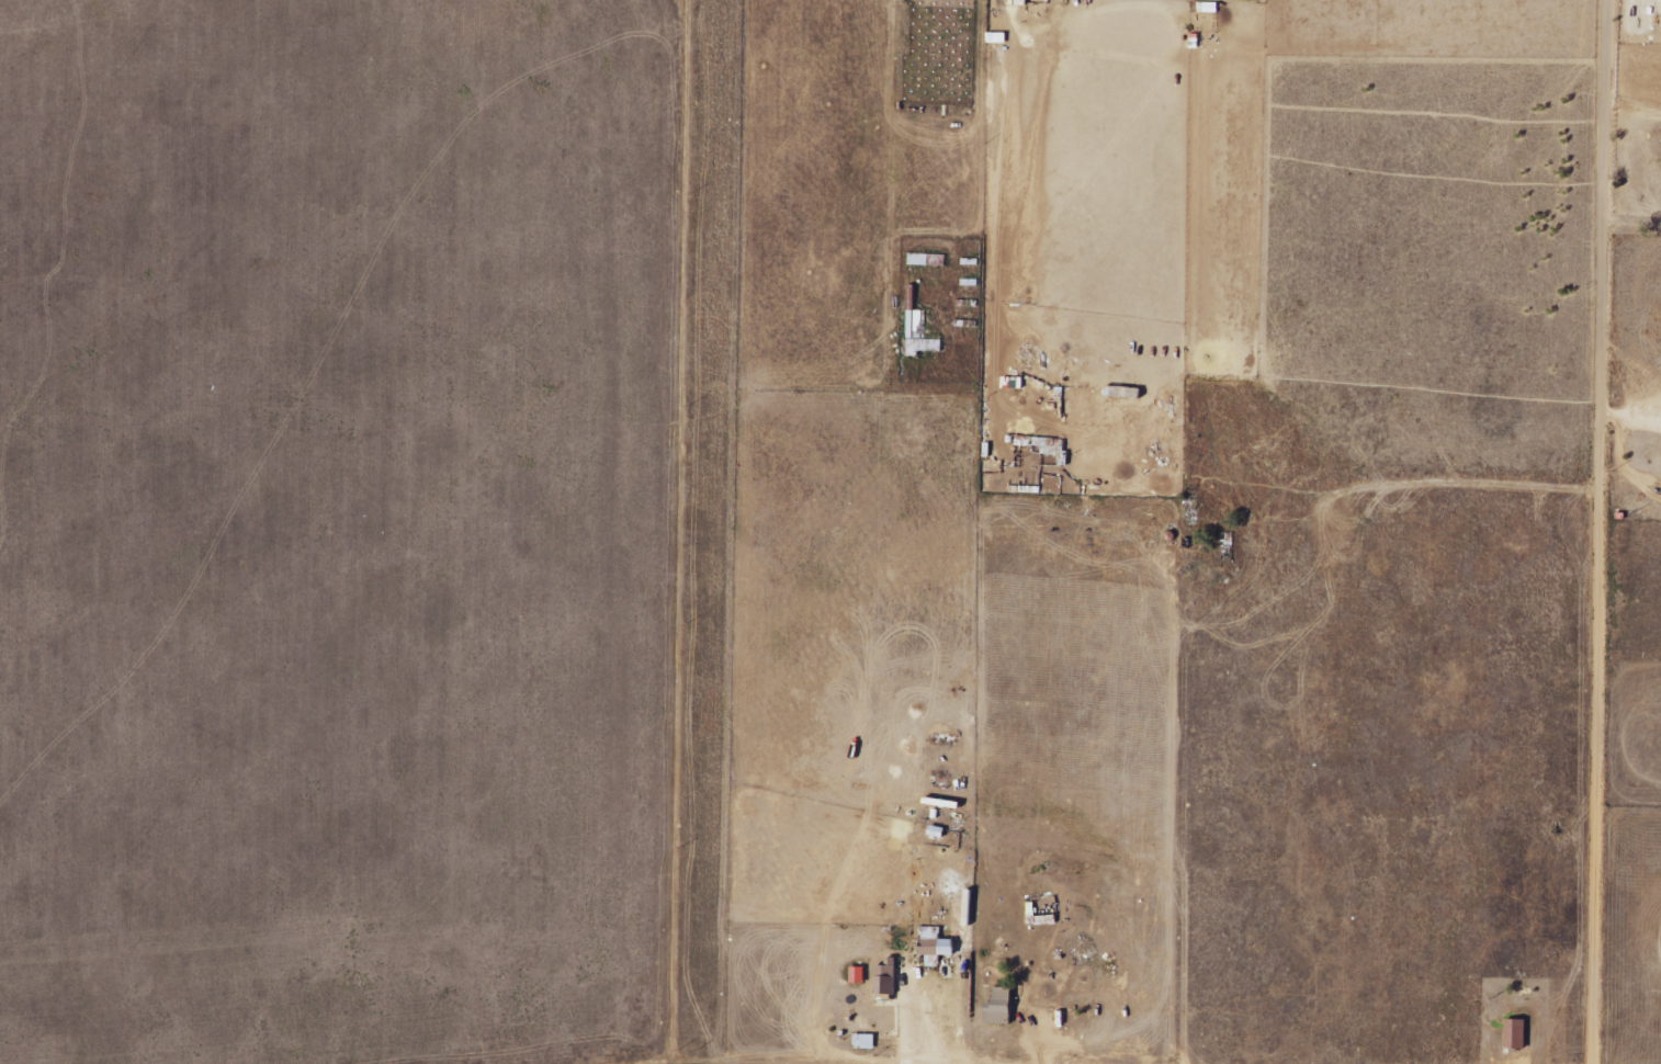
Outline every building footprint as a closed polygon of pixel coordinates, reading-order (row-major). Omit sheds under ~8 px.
[(991,43),(1009,44),(1010,34),(991,33),(991,43)] [(910,356),(921,357),(921,351),(944,352),(945,340),(927,340),(928,311),(911,310),(910,356)] [(880,996),(900,995),(898,958),(889,959),(889,966),(878,967),(880,996)] [(854,984),(868,984),(869,968),(854,968),(854,984)] [(1015,1025),(1016,988),(997,988),(997,1004),(989,1004),(989,1024),(1015,1025)] [(1509,1049),(1529,1049),(1529,1020),(1509,1020),(1509,1049)] [(878,1049),(878,1035),(857,1035),(857,1049),(878,1049)]
